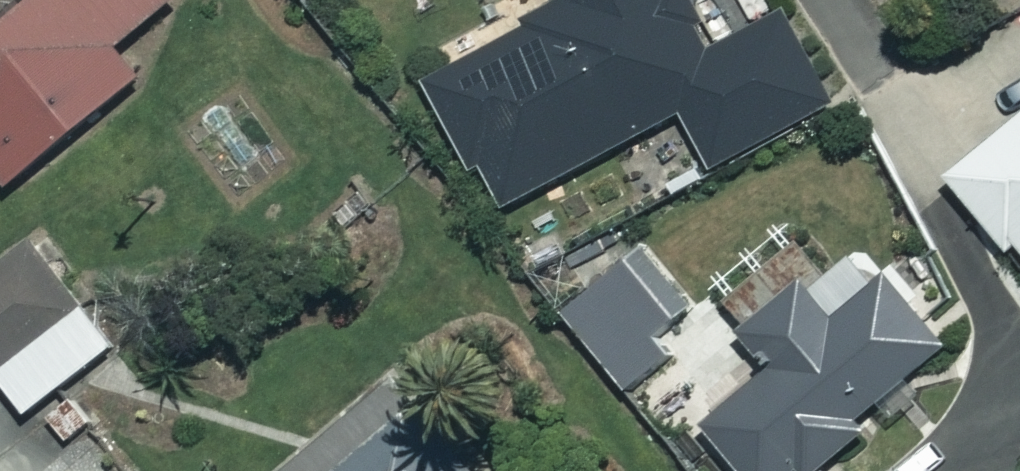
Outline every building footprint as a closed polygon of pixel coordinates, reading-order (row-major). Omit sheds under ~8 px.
[(7,189),(143,73),(120,47),(175,0),(13,0),(0,11),(0,181),(7,189)] [(559,2),(424,74),(496,208),(682,108),(712,164),(838,96),(789,5),(709,48),(683,0),(558,0),(559,2)] [(946,181),(1006,255),(1016,247),(1019,251),(1019,120),(946,181)] [(649,230),(553,303),(619,389),(715,316),(649,230)] [(87,302),(37,238),(0,268),(0,368),(87,302)] [(700,411),(747,470),(795,470),(951,350),(886,267),(832,310),(797,265),(736,312),(773,359),(700,411)] [(0,368),(0,374),(28,410),(117,340),(87,302),(0,368)] [(404,364),(266,470),(488,470),(404,364)]
